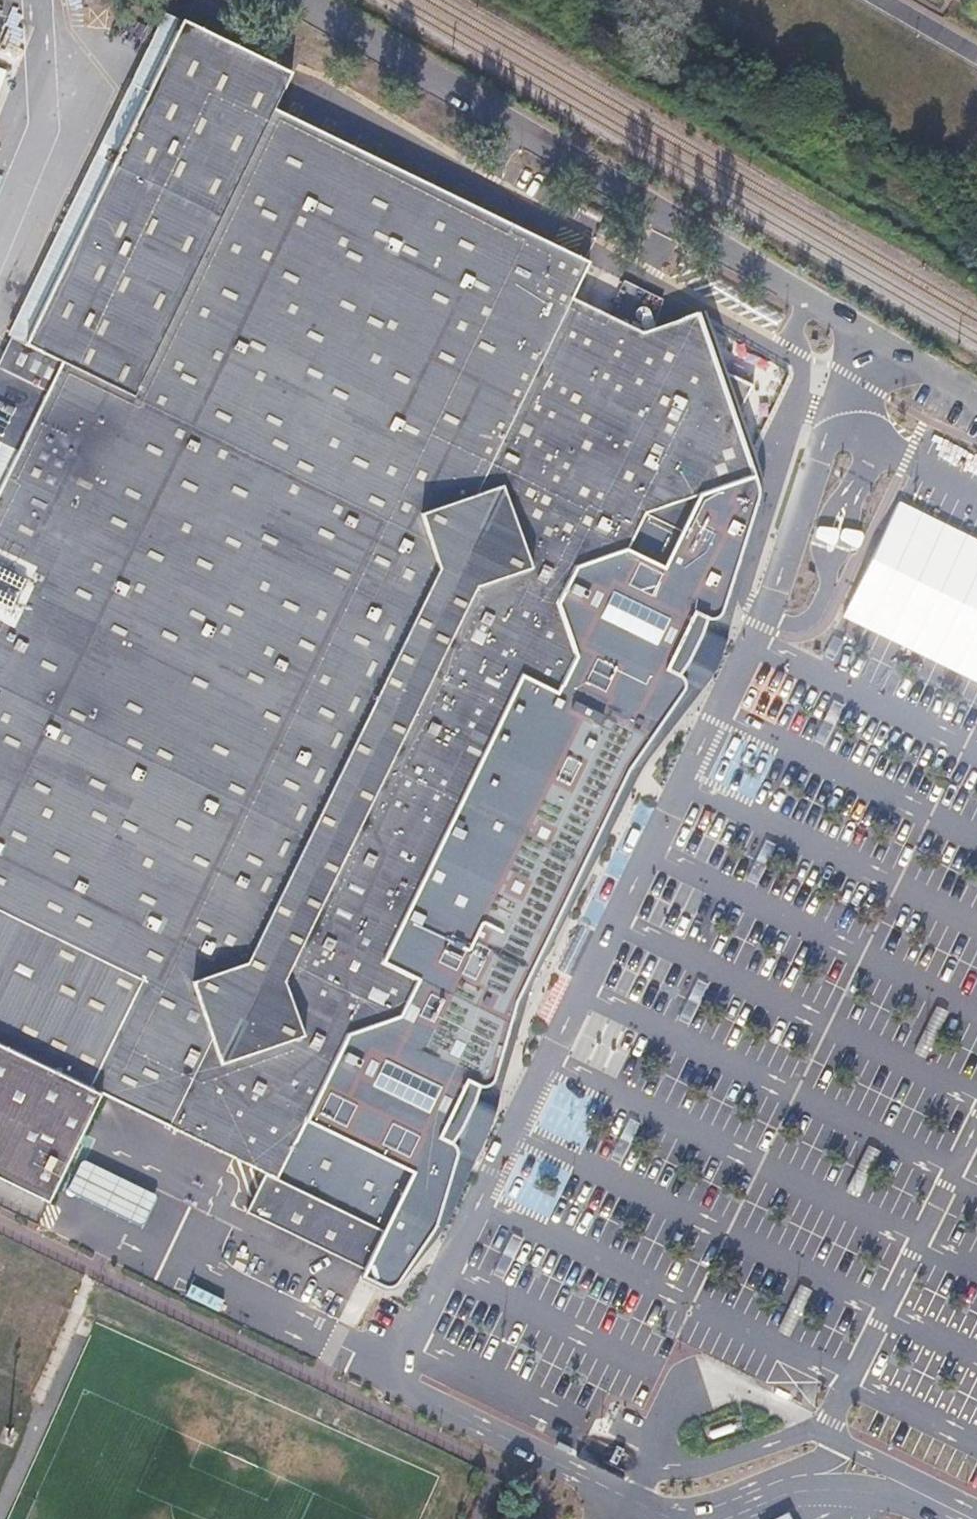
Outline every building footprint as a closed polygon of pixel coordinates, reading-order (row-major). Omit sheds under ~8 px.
[(571,299),(588,262),(261,109),(279,73),(175,21),(13,346),(48,365),(0,462),(0,1044),(181,1134),(499,485),(469,470),(571,299)] [(701,312),(683,318),(700,374),(732,390),(716,423),(734,479),(681,497),(662,532),(628,515),(611,550),(585,558),(593,583),(589,591),(573,624),(549,632),(557,657),(539,693),(506,677),(394,904),(364,964),(401,983),(385,1016),(357,1025),(366,1054),(362,1062),(352,1084),(388,1193),(350,1268),(394,1285),(405,1281),(439,1233),(456,1191),(461,1153),(453,1142),(459,1134),(480,1142),(487,1127),(494,1110),(476,1103),(481,1087),(494,1090),(506,1086),(518,1028),(543,960),(619,811),(638,774),(686,715),(699,692),(696,683),(682,675),(689,662),(710,674),(717,662),(724,640),(705,631),(707,622),(717,622),(722,615),(726,602),(738,563),(759,498),(757,478),(736,415),(751,386),(720,372),(701,312)] [(102,1096),(0,1046),(0,1179),(49,1203),(102,1096)] [(771,1518),(792,1518),(788,1511),(771,1518)]
